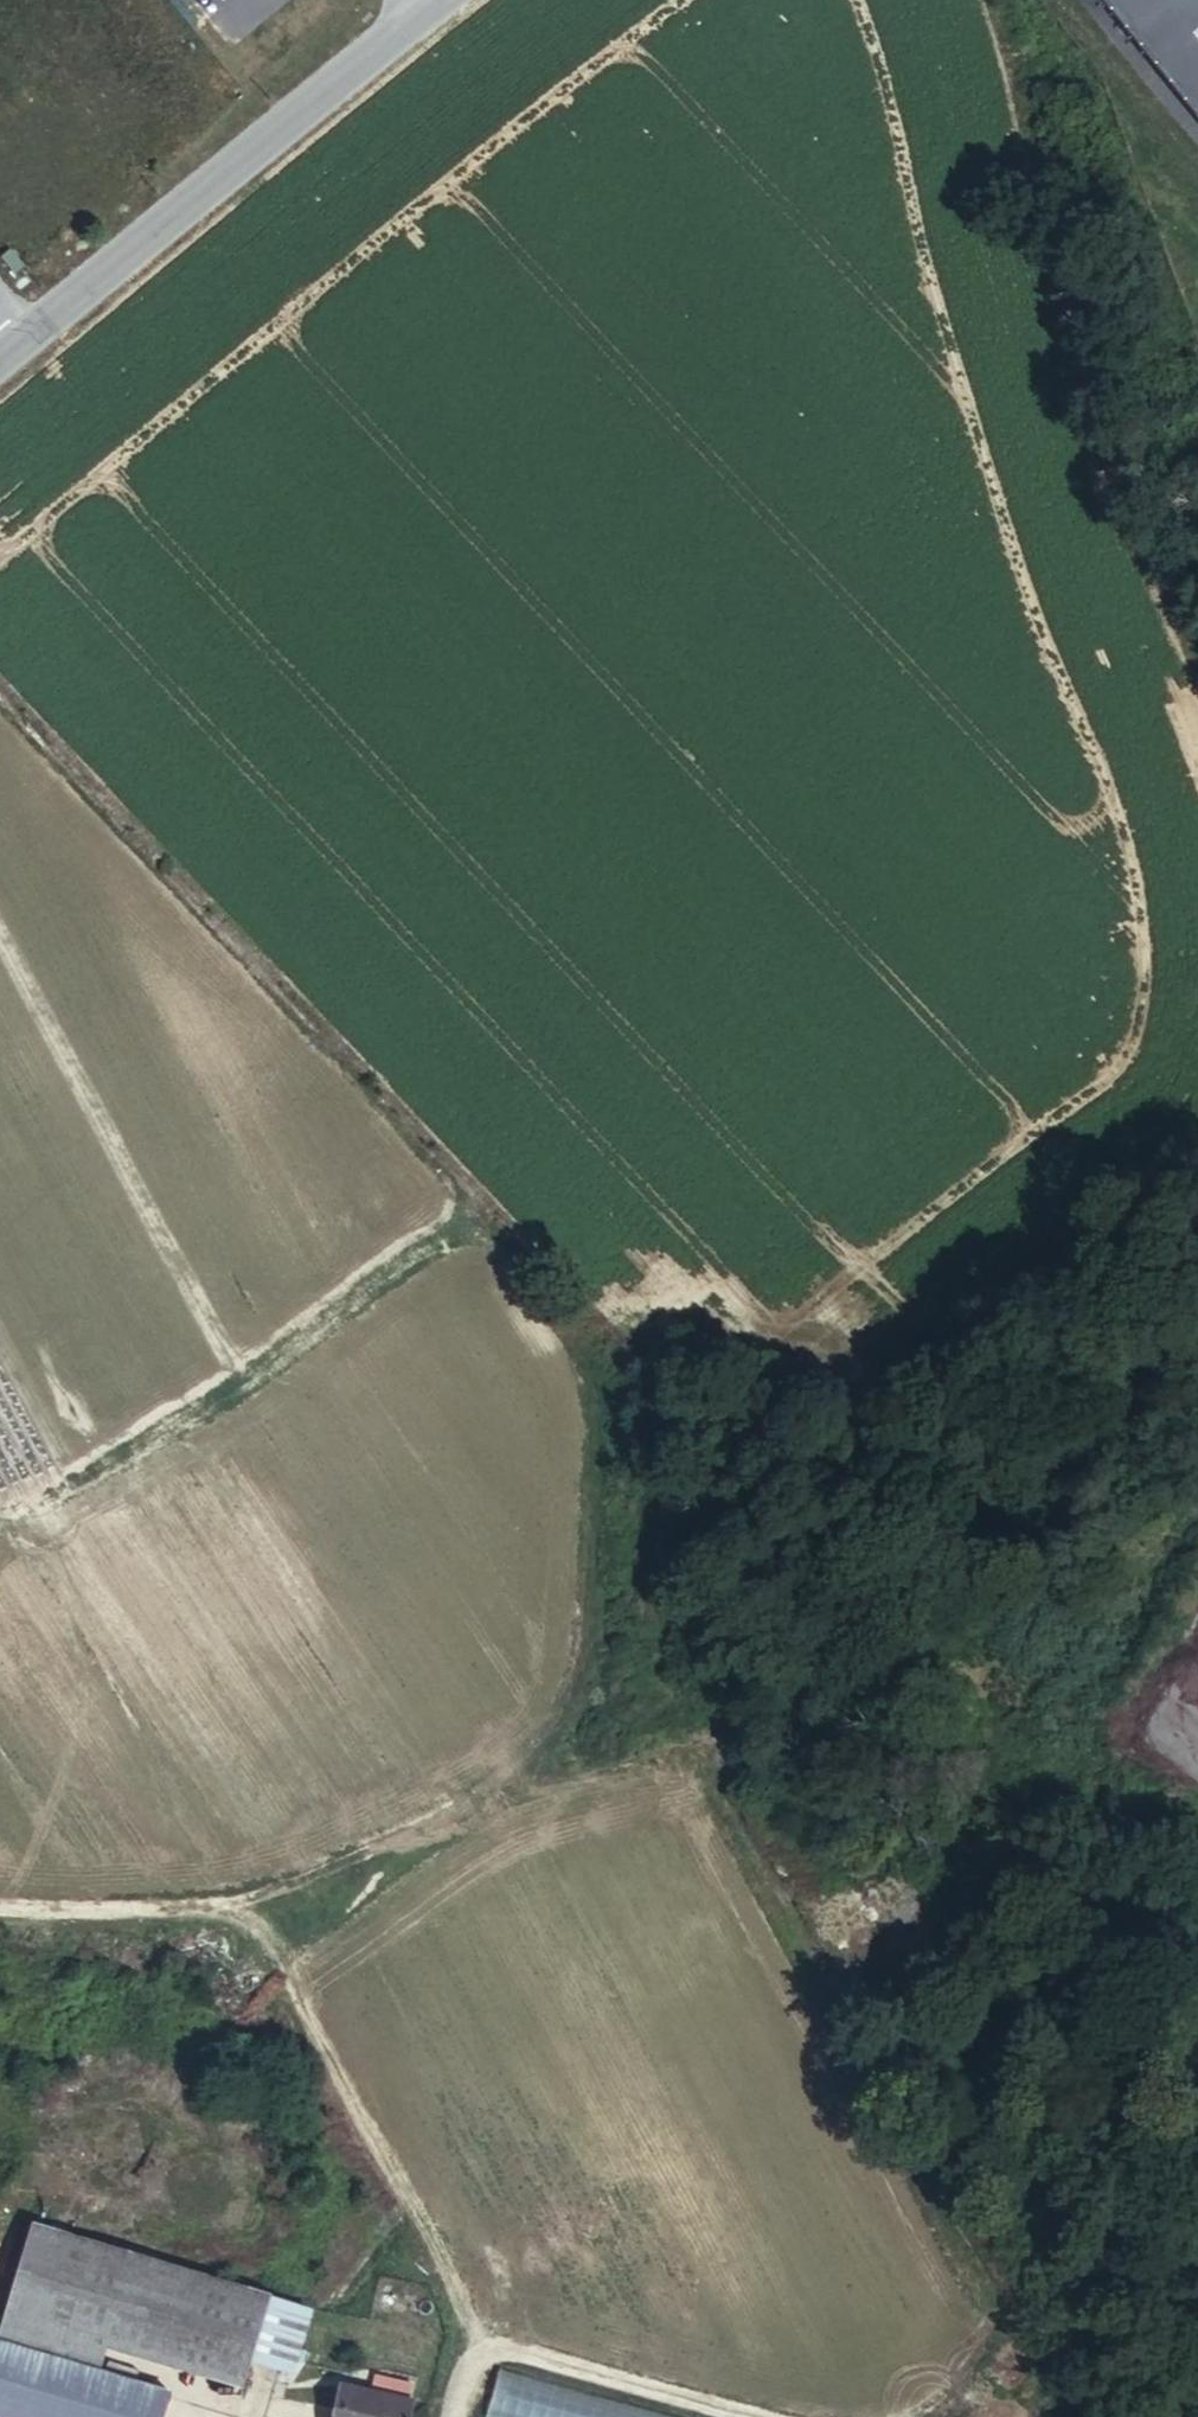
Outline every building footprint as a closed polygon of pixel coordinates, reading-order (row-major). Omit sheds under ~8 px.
[(15,11),(30,0),(6,0),(15,11)] [(1197,131),(1197,0),(1092,0),(1197,131)] [(0,2337),(0,2351),(98,2381),(105,2357),(241,2399),(250,2370),(286,2381),(306,2317),(32,2233),(0,2337)] [(172,2404),(98,2381),(0,2351),(0,2416),(168,2416),(172,2404)] [(497,2370),(482,2416),(671,2416),(497,2370)] [(332,2388),(327,2416),(400,2416),(403,2402),(332,2388)]
